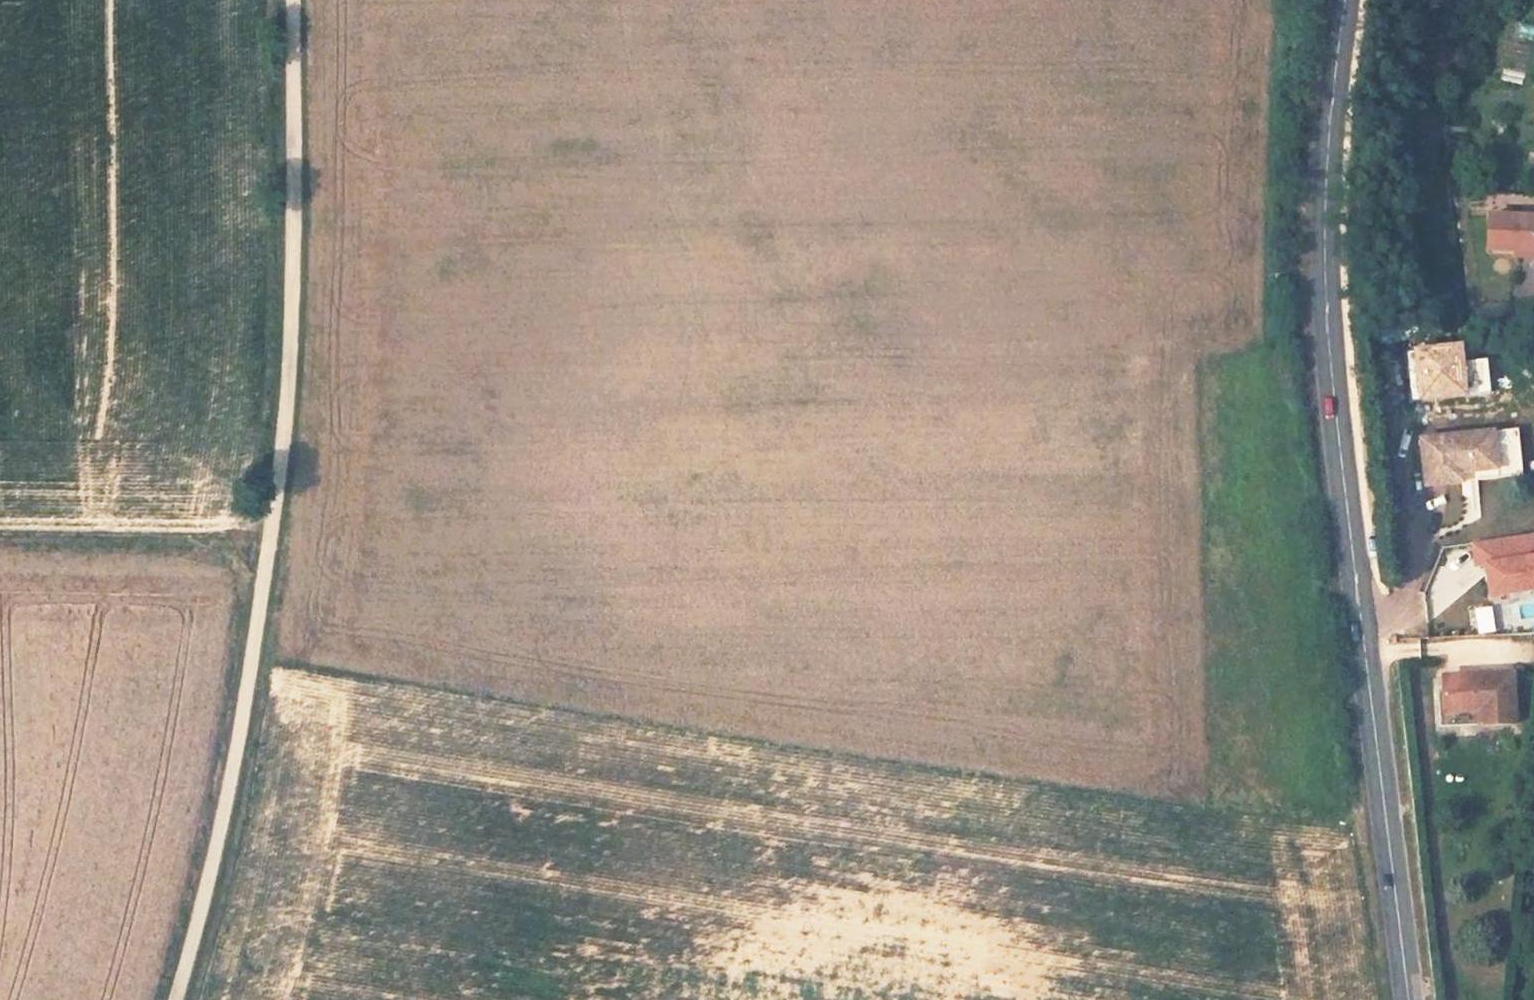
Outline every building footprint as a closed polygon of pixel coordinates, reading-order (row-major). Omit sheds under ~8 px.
[(1489,218),(1488,253),(1515,254),(1533,255),(1533,260),(1533,219),(1489,218)] [(1493,432),(1421,439),(1426,486),(1463,482),(1462,473),(1496,469),(1493,432)] [(1469,540),(1474,600),(1533,596),(1533,536),(1469,540)] [(1512,674),(1442,678),(1444,712),(1479,710),(1479,724),(1515,722),(1512,674)] [(1479,710),(1444,712),(1444,726),(1479,724),(1479,710)]
